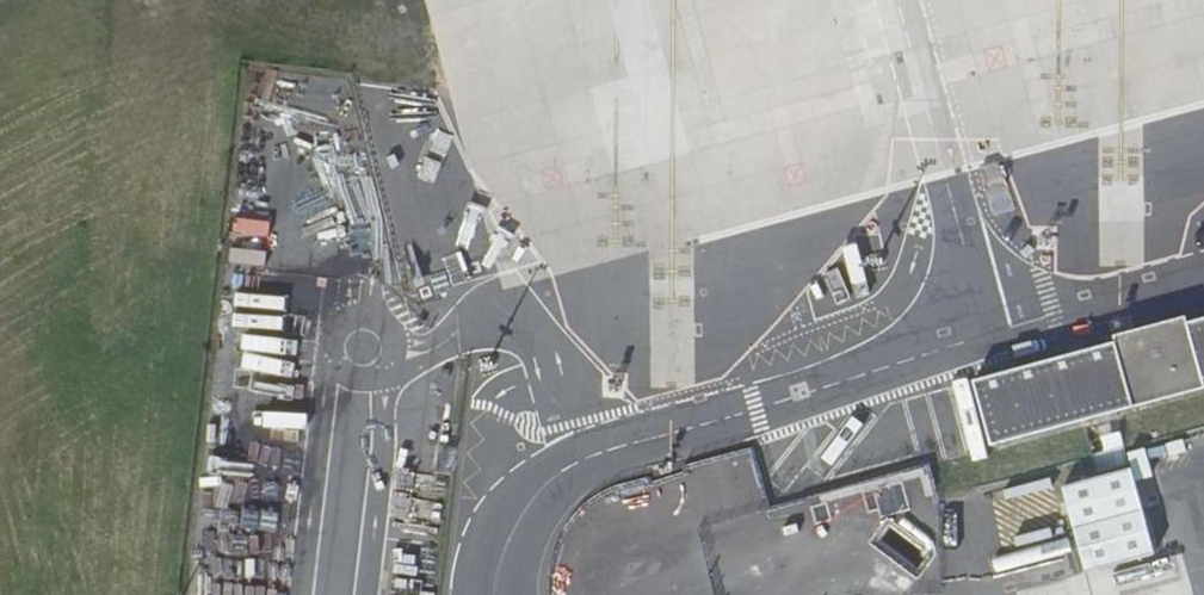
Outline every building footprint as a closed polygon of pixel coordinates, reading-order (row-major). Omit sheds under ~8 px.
[(1176,322),(1174,316),(1100,336),(1102,341),(959,380),(977,447),(1203,386),(1203,315),(1176,322)] [(1121,468),(1051,487),(1074,573),(1144,555),(1121,468)]
